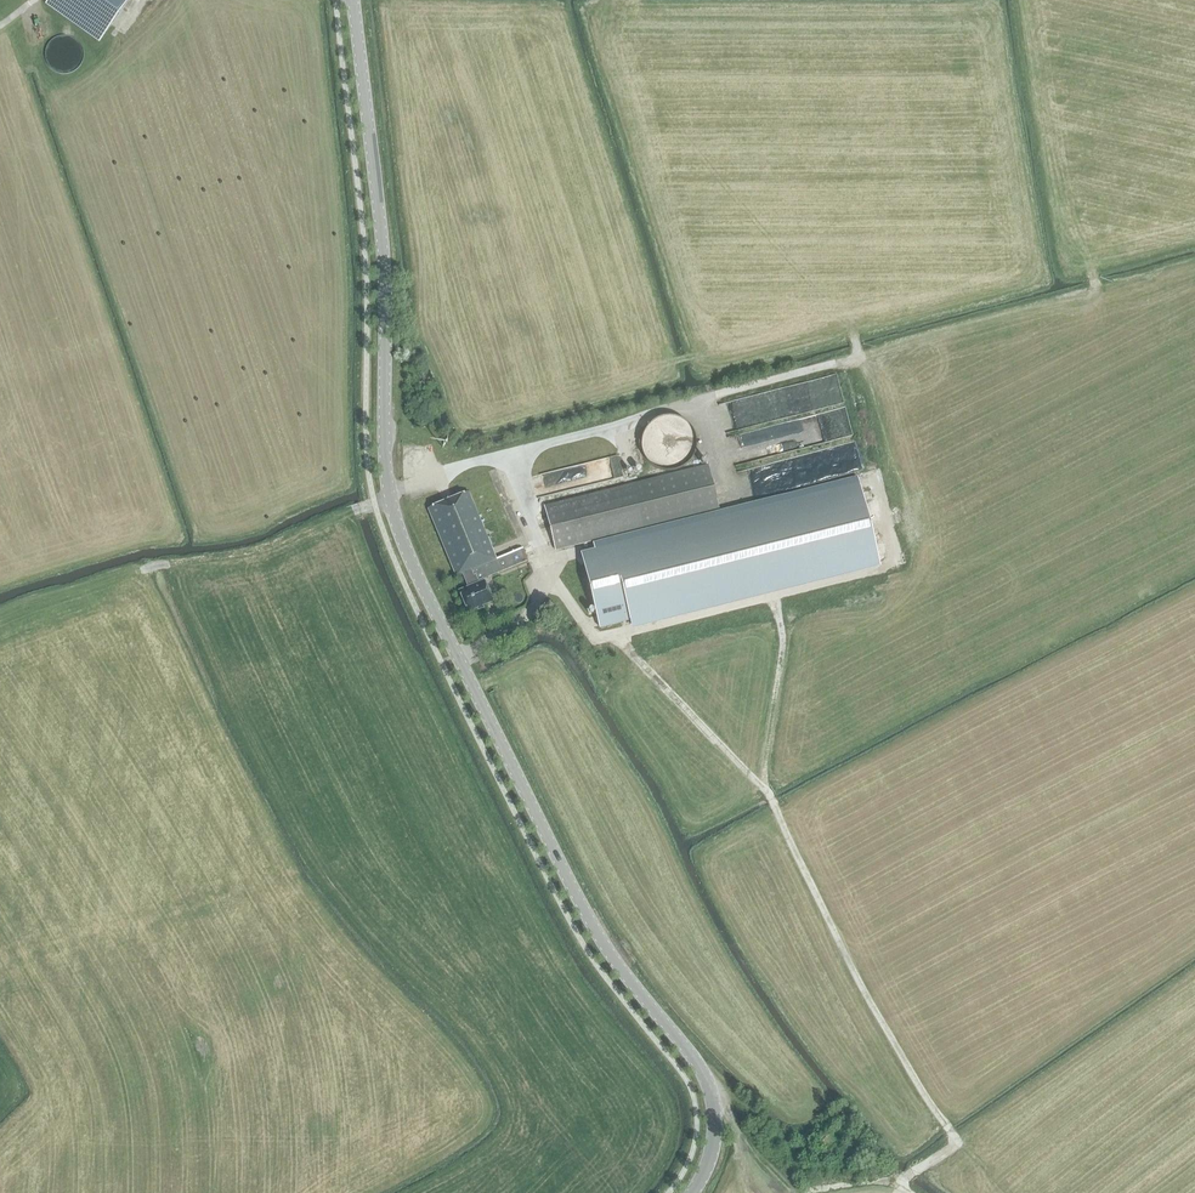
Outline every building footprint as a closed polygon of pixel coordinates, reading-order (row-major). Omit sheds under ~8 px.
[(45,3),(98,41),(128,0),(48,0),(45,3)] [(46,70),(79,72),(80,37),(48,36),(46,70)] [(840,375),(810,378),(813,410),(843,406),(840,375)] [(696,453),(680,413),(657,422),(662,435),(652,439),(655,446),(647,449),(655,469),(696,453)] [(707,464),(544,506),(555,551),(719,509),(707,464)] [(858,483),(580,552),(599,627),(629,620),(631,628),(879,567),(858,483)] [(462,574),(496,560),(496,559),(468,491),(427,508),(455,577),(462,574)] [(496,560),(462,574),(467,587),(458,591),(467,612),(492,601),(482,579),(527,560),(522,548),(496,559),(496,560)] [(838,1109),(823,1124),(829,1130),(844,1116),(838,1109)] [(847,1142),(844,1145),(852,1154),(863,1145),(854,1134),(846,1141),(847,1142)]
